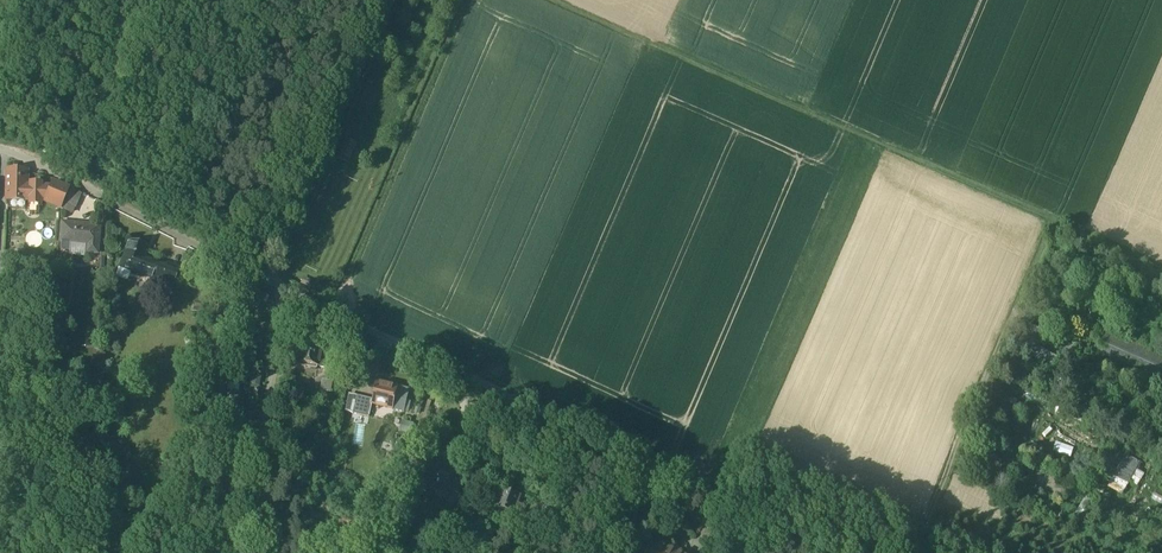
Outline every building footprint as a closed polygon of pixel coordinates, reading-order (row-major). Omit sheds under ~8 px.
[(344,138),(336,156),(348,160),(356,143),(344,138)] [(25,172),(6,172),(6,188),(25,189),(25,172)] [(69,191),(53,184),(45,203),(44,204),(60,211),(63,205),(69,191)] [(25,189),(6,188),(6,202),(25,202),(25,189)] [(45,189),(25,189),(25,202),(45,203),(49,192),(45,189)] [(80,196),(69,191),(63,205),(74,210),(80,196)] [(98,229),(61,225),(60,244),(87,246),(86,254),(96,255),(98,229)] [(147,251),(128,244),(119,269),(137,275),(136,276),(141,277),(142,277),(160,283),(165,269),(148,263),(149,262),(144,261),(147,251)] [(179,271),(166,266),(165,269),(160,283),(160,286),(172,290),(179,271)] [(234,319),(235,308),(219,306),(218,317),(234,319)] [(1054,331),(1035,320),(1031,327),(1046,336),(1045,337),(1049,339),(1054,331)] [(1103,328),(1094,350),(1161,379),(1161,353),(1103,328)] [(299,345),(291,344),(287,363),(295,364),(299,345)] [(320,349),(299,345),(295,364),(296,364),(296,367),(304,368),(305,366),(317,368),(320,349)] [(1050,355),(1039,348),(1034,355),(1045,362),(1049,357),(1050,355)] [(328,351),(320,349),(317,368),(325,370),(328,351)] [(1147,384),(1140,380),(1132,394),(1139,398),(1147,384)] [(319,392),(328,392),(328,381),(320,381),(319,392)] [(399,388),(375,382),(371,401),(372,402),(371,406),(394,411),(399,388)] [(410,391),(399,388),(394,411),(405,413),(410,391)] [(238,397),(227,395),(222,429),(232,431),(238,397)] [(364,399),(356,397),(352,415),(360,417),(364,399)] [(371,401),(364,399),(360,417),(368,418),(371,406),(372,402),(371,401)] [(414,425),(404,423),(402,432),(411,435),(414,425)] [(230,436),(221,435),(219,445),(219,446),(229,447),(230,436)] [(1056,441),(1053,450),(1070,456),(1073,448),(1056,441)] [(1137,464),(1126,458),(1110,487),(1121,493),(1137,464)] [(460,469),(437,461),(428,485),(451,494),(452,493),(460,469)] [(634,468),(625,488),(637,494),(642,472),(634,468)] [(460,469),(452,493),(458,495),(467,471),(460,469)] [(521,497),(503,491),(497,510),(514,516),(521,497)] [(660,542),(654,552),(678,552),(660,542)]
